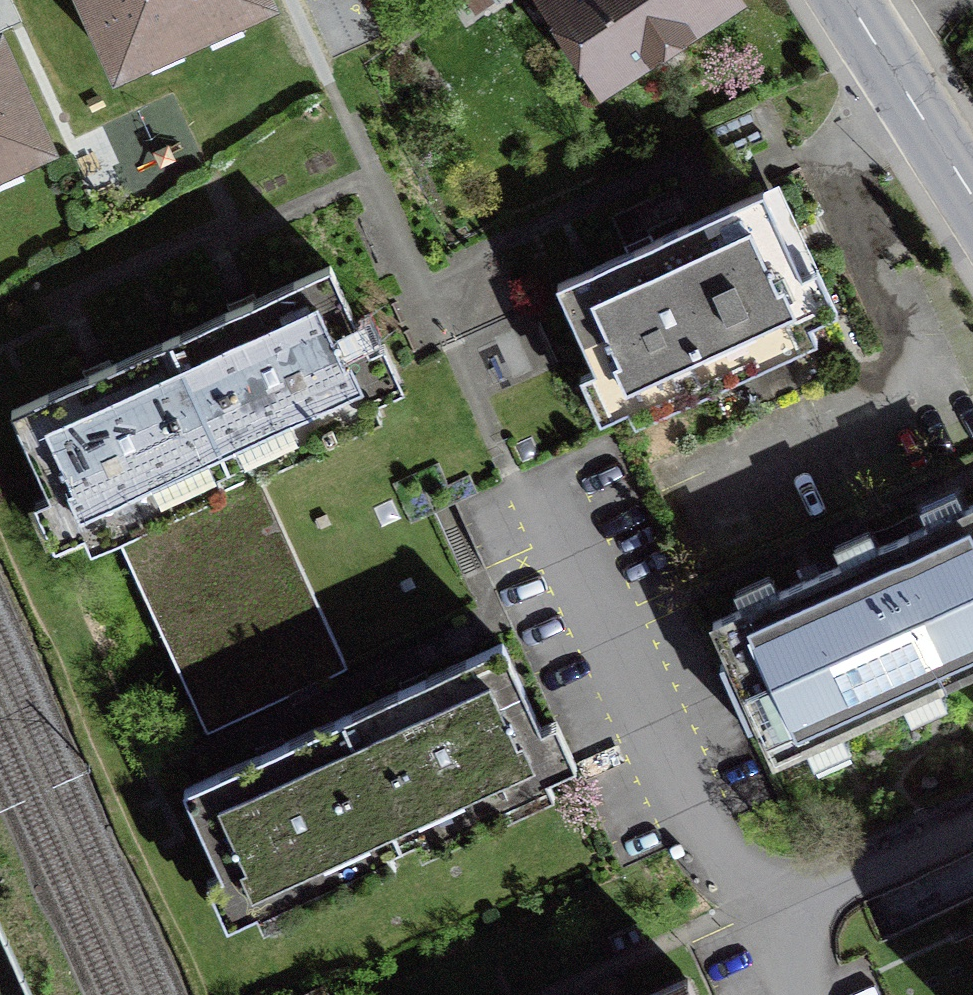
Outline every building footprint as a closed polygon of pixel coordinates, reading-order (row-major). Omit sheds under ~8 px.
[(263,0),(87,0),(119,70),(264,3),(263,0)] [(604,73),(722,0),(558,0),(604,73)] [(0,45),(0,164),(45,143),(0,45)] [(764,190),(556,285),(607,395),(627,386),(634,403),(802,327),(795,310),(814,301),(764,190)] [(170,339),(221,448),(243,438),(252,458),(366,405),(357,386),(391,370),(370,326),(362,330),(331,264),(245,304),(170,339)] [(221,448),(170,339),(100,371),(11,413),(40,476),(31,479),(52,524),(85,509),(94,529),(207,476),(198,459),(221,448)] [(437,461),(393,481),(412,523),(442,509),(474,494),(465,474),(446,483),(437,461)] [(842,564),(904,699),(972,669),(972,505),(842,564)] [(904,699),(842,564),(713,623),(729,659),(718,664),(746,726),(757,721),(773,758),(904,699)] [(343,716),(393,826),(416,816),(424,834),(537,782),(529,765),(565,748),(546,708),(535,713),(502,643),(434,674),(343,716)] [(393,826),(343,716),(270,749),(185,788),(216,856),(205,861),(225,904),(258,889),(265,905),(377,854),(370,837),(393,826)] [(687,979),(652,994),(694,994),(687,979)] [(323,987),(306,994),(327,994),(323,987)]
